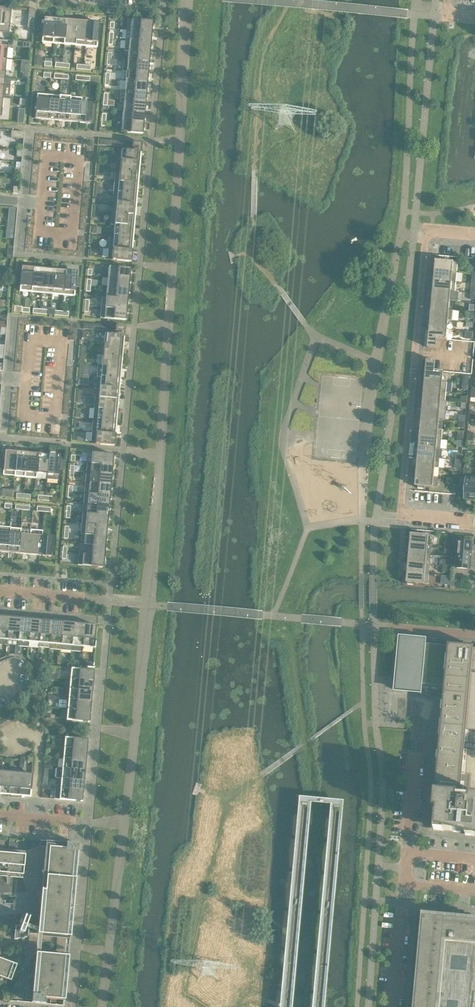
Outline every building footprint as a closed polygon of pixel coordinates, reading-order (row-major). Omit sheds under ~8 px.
[(11,9),(11,7),(0,6),(0,32),(9,32),(11,9)] [(35,9),(29,9),(27,28),(33,28),(35,9)] [(44,17),(42,42),(53,43),(55,18),(44,17)] [(66,19),(55,18),(53,43),(64,44),(66,19)] [(77,20),(66,19),(64,44),(75,45),(77,20)] [(127,19),(126,30),(151,32),(152,21),(127,19)] [(88,21),(77,20),(75,45),(85,46),(88,21)] [(99,22),(88,21),(85,46),(97,47),(99,22)] [(151,32),(126,30),(125,40),(150,42),(151,32)] [(8,40),(0,39),(0,58),(7,59),(8,40)] [(150,42),(125,40),(124,50),(150,52),(150,42)] [(150,52),(124,50),(124,51),(128,51),(127,60),(123,59),(123,60),(149,62),(150,52)] [(149,62),(123,60),(122,70),(148,73),(149,62)] [(148,73),(122,70),(122,71),(126,71),(125,81),(147,83),(148,73)] [(147,83),(125,81),(125,90),(121,90),(121,91),(146,93),(147,83)] [(146,93),(121,91),(120,101),(145,103),(146,93)] [(35,118),(46,120),(49,95),(37,94),(35,118)] [(59,96),(49,95),(46,120),(57,120),(59,96)] [(70,97),(59,96),(57,120),(68,121),(70,97)] [(81,98),(70,97),(68,121),(79,122),(81,98)] [(96,111),(97,104),(81,103),(81,98),(79,122),(90,123),(91,111),(96,111)] [(145,103),(120,101),(120,102),(124,102),(123,111),(144,113),(145,103)] [(144,113),(123,111),(122,121),(143,123),(144,113)] [(143,123),(122,121),(121,132),(142,134),(143,123)] [(23,139),(24,132),(11,131),(10,138),(23,139)] [(131,262),(137,194),(141,142),(132,142),(131,148),(137,148),(137,150),(117,149),(110,224),(114,225),(113,234),(111,234),(111,237),(109,237),(107,259),(131,262)] [(435,260),(435,270),(457,272),(458,262),(444,261),(445,259),(438,258),(438,261),(435,260)] [(33,267),(21,266),(19,291),(31,292),(33,267)] [(130,268),(109,266),(108,277),(129,279),(130,268)] [(44,268),(33,267),(31,292),(41,293),(44,268)] [(54,269),(44,268),(41,293),(52,294),(54,269)] [(65,270),(54,269),(52,294),(63,295),(65,270)] [(76,271),(65,270),(63,295),(74,296),(76,271)] [(435,270),(434,280),(456,282),(457,272),(435,270)] [(129,279),(108,277),(107,287),(128,289),(129,279)] [(434,280),(433,289),(455,291),(456,282),(434,280)] [(128,289),(107,287),(106,296),(102,296),(102,297),(127,299),(128,289)] [(433,289),(432,299),(450,301),(458,302),(458,292),(455,291),(433,289)] [(127,299),(102,297),(101,307),(126,309),(127,299)] [(432,299),(431,309),(453,311),(453,310),(449,310),(450,301),(432,299)] [(126,309),(101,307),(100,318),(125,320),(126,309)] [(431,309),(430,318),(452,320),(453,311),(431,309)] [(430,318),(429,328),(447,330),(448,321),(452,321),(452,320),(430,318)] [(114,446),(124,335),(125,326),(111,325),(111,331),(120,332),(120,334),(104,333),(102,365),(98,365),(96,376),(100,377),(100,387),(99,397),(95,397),(90,443),(114,446)] [(429,328),(427,348),(436,348),(437,339),(446,340),(447,330),(429,328)] [(426,360),(425,380),(447,382),(447,381),(443,381),(443,371),(434,370),(435,361),(426,360)] [(78,383),(77,385),(87,386),(88,375),(83,375),(78,374),(78,381),(78,383)] [(425,380),(424,389),(446,391),(447,382),(425,380)] [(424,389),(423,399),(445,401),(446,391),(424,389)] [(423,399),(422,409),(440,410),(446,411),(447,401),(445,401),(423,399)] [(422,409),(421,418),(443,420),(445,420),(446,411),(440,410),(422,409)] [(421,418),(420,428),(442,430),(443,420),(421,418)] [(420,428),(419,437),(441,439),(442,430),(420,428)] [(419,437),(418,447),(441,449),(441,440),(441,439),(419,437)] [(418,447),(418,457),(440,459),(441,459),(442,449),(441,449),(418,447)] [(3,466),(3,475),(14,476),(16,451),(5,450),(4,460),(3,466)] [(16,451),(14,476),(25,477),(27,452),(16,451)] [(27,452),(25,477),(36,478),(38,453),(27,452)] [(88,452),(87,463),(112,465),(113,460),(113,458),(113,454),(88,452)] [(38,453),(36,478),(46,479),(48,454),(38,453)] [(48,454),(46,479),(58,480),(59,463),(60,457),(60,455),(48,454)] [(418,457),(417,466),(439,468),(440,459),(418,457)] [(87,463),(91,464),(90,473),(111,475),(112,470),(112,468),(112,465),(87,463)] [(417,466),(416,476),(438,478),(439,468),(417,466)] [(85,482),(85,483),(110,485),(111,480),(111,478),(111,475),(90,473),(89,482),(85,482)] [(416,476),(415,486),(418,486),(418,488),(424,489),(424,487),(437,488),(438,478),(416,476)] [(463,477),(460,477),(460,480),(459,486),(459,490),(465,490),(464,499),(470,499),(470,500),(474,500),(474,478),(463,477)] [(85,483),(84,493),(109,495),(110,490),(110,488),(110,485),(85,483)] [(83,502),(83,503),(108,505),(109,500),(109,498),(109,495),(84,493),(84,494),(83,502)] [(83,503),(82,513),(108,516),(108,510),(108,508),(108,505),(83,503)] [(82,513),(81,523),(107,526),(107,521),(107,519),(108,516),(82,513)] [(81,523),(80,534),(106,536),(106,531),(106,529),(107,526),(81,523)] [(7,552),(9,528),(0,527),(0,552),(7,552)] [(9,528),(7,552),(18,553),(20,528),(9,528)] [(20,528),(18,553),(29,554),(31,529),(20,528)] [(31,529),(29,554),(39,555),(42,530),(31,529)] [(42,530),(39,555),(51,556),(53,536),(42,535),(42,530)] [(411,534),(410,543),(432,545),(433,535),(420,534),(420,532),(414,531),(413,534),(411,534)] [(79,543),(79,544),(105,546),(105,541),(105,539),(106,536),(80,534),(84,535),(83,543),(79,543)] [(472,548),(472,543),(469,543),(469,542),(460,541),(460,542),(457,542),(455,567),(456,567),(456,568),(468,569),(468,568),(474,568),(474,549),(472,548)] [(410,543),(409,553),(431,555),(432,545),(410,543)] [(79,544),(79,554),(104,556),(104,551),(105,549),(105,546),(79,544)] [(409,553),(408,563),(430,565),(431,555),(409,553)] [(79,554),(78,565),(82,565),(103,567),(103,561),(104,559),(104,556),(79,554)] [(408,563),(407,573),(429,575),(430,565),(408,563)] [(407,573),(406,582),(428,584),(429,575),(407,573)] [(6,645),(7,640),(9,617),(0,616),(0,644),(6,645)] [(9,617),(7,640),(18,641),(20,618),(9,617)] [(18,641),(17,646),(28,647),(28,642),(30,619),(20,618),(18,641)] [(30,619),(28,642),(39,643),(41,620),(30,619)] [(39,643),(39,647),(49,648),(52,621),(41,620),(39,643)] [(49,648),(49,649),(60,650),(63,622),(52,621),(49,648)] [(63,622),(60,650),(71,651),(74,623),(63,622)] [(74,623),(71,651),(82,652),(82,647),(84,624),(74,623)] [(84,624),(82,647),(95,648),(96,648),(96,639),(94,639),(95,625),(84,624)] [(460,646),(461,641),(399,635),(394,690),(414,691),(436,693),(446,695),(442,722),(441,722),(440,735),(441,735),(440,742),(439,742),(439,746),(440,746),(439,753),(438,753),(437,770),(438,770),(438,774),(437,774),(436,774),(436,775),(436,776),(436,777),(436,778),(437,778),(437,779),(436,786),(435,786),(435,793),(436,793),(434,830),(450,829),(450,828),(472,830),(472,837),(474,837),(474,648),(460,646)] [(93,681),(94,670),(71,668),(70,679),(93,681)] [(92,691),(93,681),(70,679),(69,689),(92,691)] [(91,701),(92,691),(69,689),(68,699),(91,701)] [(90,712),(91,701),(68,699),(67,709),(90,712)] [(89,722),(90,712),(67,709),(66,720),(89,722)] [(65,737),(64,748),(86,750),(87,739),(65,737)] [(64,748),(63,758),(85,760),(86,750),(64,748)] [(63,758),(62,768),(85,770),(85,760),(63,758)] [(57,768),(56,778),(61,778),(84,780),(85,770),(62,768),(57,768)] [(10,772),(0,771),(0,794),(8,795),(10,772)] [(19,796),(21,773),(10,772),(8,795),(19,796)] [(30,797),(32,774),(21,773),(19,796),(30,797)] [(61,778),(60,788),(83,790),(84,780),(61,778)] [(55,788),(54,799),(82,801),(83,790),(60,788),(55,788)] [(75,878),(77,849),(69,848),(69,843),(0,836),(0,924),(1,924),(15,929),(14,938),(28,936),(28,933),(70,936),(75,878)] [(474,941),(474,920),(423,915),(414,1006),(468,1006),(474,941)] [(64,1000),(66,970),(68,955),(30,952),(26,996),(64,1000)] [(0,958),(0,977),(7,979),(13,963),(0,958)]
